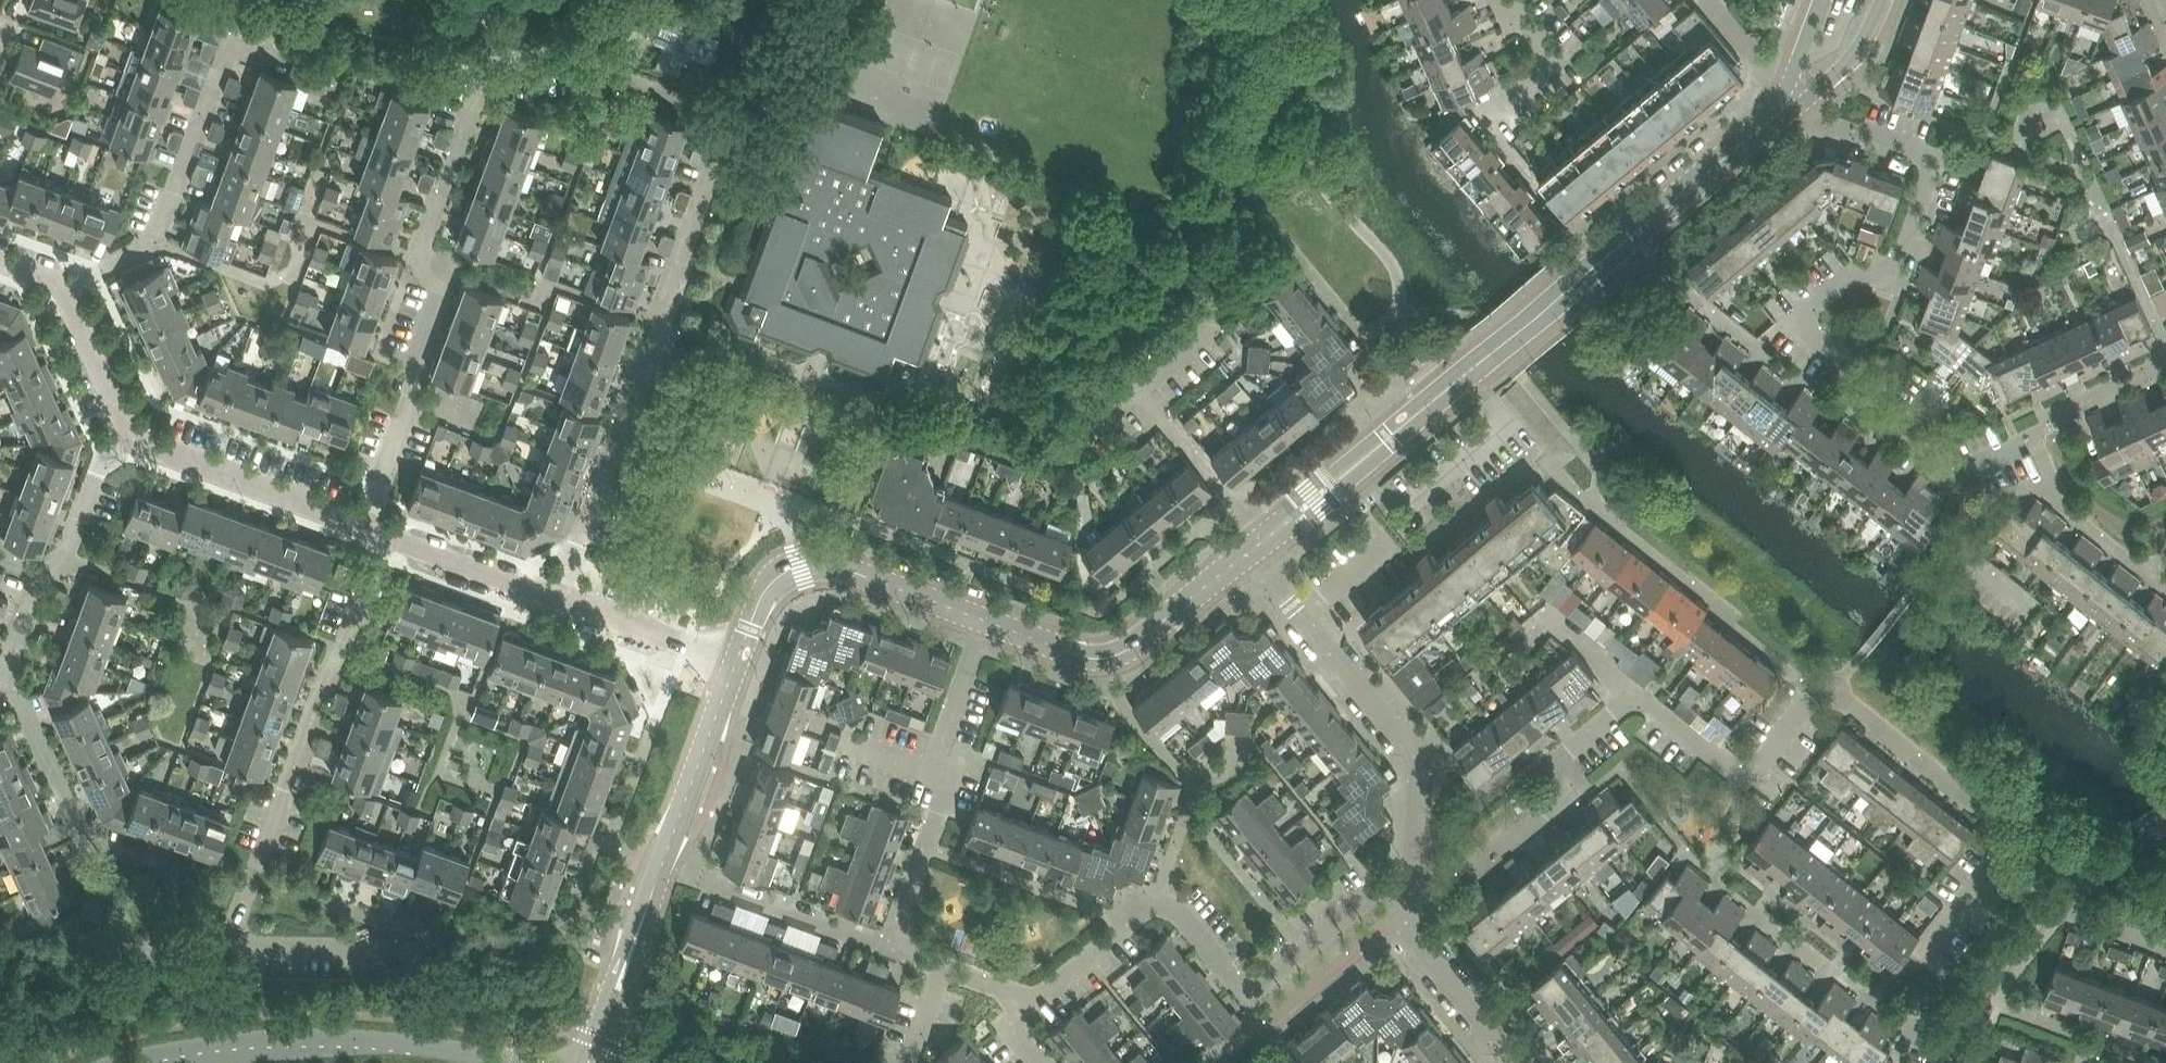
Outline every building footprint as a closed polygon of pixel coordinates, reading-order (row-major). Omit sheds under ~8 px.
[(28,11),(75,28),(86,0),(32,0),(28,11)] [(188,43),(192,31),(194,32),(198,30),(206,10),(180,0),(163,0),(153,29),(188,43)] [(1412,18),(1447,2),(1447,0),(1404,0),(1412,18)] [(1625,8),(1635,0),(1601,0),(1615,17),(1625,8)] [(1625,8),(1641,27),(1667,5),(1663,0),(1635,0),(1625,8)] [(1931,13),(1964,25),(1972,3),(1964,0),(1924,0),(1934,4),(1931,13)] [(2059,14),(2064,0),(2038,0),(2036,5),(2059,14)] [(2081,22),(2089,0),(2064,0),(2059,14),(2081,22)] [(2103,30),(2114,0),(2089,0),(2081,22),(2103,30)] [(2113,52),(2114,53),(2154,34),(2148,22),(2141,25),(2133,7),(2140,4),(2138,0),(2114,0),(2103,30),(2113,52)] [(1412,18),(1421,38),(1422,40),(1473,16),(1468,6),(1453,13),(1447,2),(1412,18)] [(1726,92),(1722,87),(1734,77),(1728,69),(1740,59),(1696,6),(1673,25),(1690,45),(1536,173),(1570,213),(1590,197),(1594,202),(1600,197),(1604,201),(1621,187),(1617,182),(1624,177),(1620,172),(1692,112),(1696,117),(1702,112),(1707,116),(1724,102),(1720,97),(1726,92)] [(1908,15),(1903,28),(1956,47),(1964,25),(1931,13),(1928,22),(1908,15)] [(683,62),(674,85),(700,94),(709,68),(706,67),(708,61),(712,63),(721,37),(695,27),(694,30),(688,28),(689,25),(663,15),(653,41),(676,49),(672,58),(683,62)] [(1414,42),(1424,64),(1460,48),(1455,37),(1477,26),(1473,16),(1422,40),(1421,38),(1414,42)] [(144,27),(136,49),(185,67),(187,60),(185,56),(183,55),(188,43),(144,27)] [(1918,48),(1915,57),(1948,69),(1956,47),(1903,28),(1899,41),(1918,48)] [(2103,57),(2113,79),(2145,64),(2141,55),(2160,47),(2154,34),(2114,53),(2113,52),(2103,57)] [(85,52),(50,38),(45,49),(41,51),(24,45),(11,78),(52,94),(57,79),(61,81),(65,79),(69,70),(77,74),(85,52)] [(201,48),(214,53),(218,44),(207,40),(203,42),(201,48)] [(214,53),(201,48),(199,54),(201,58),(211,62),(214,53)] [(1424,64),(1434,86),(1485,62),(1480,52),(1465,59),(1460,48),(1424,64)] [(133,49),(125,70),(171,87),(176,75),(178,76),(182,74),(185,67),(136,49),(135,49),(133,49)] [(1892,59),(1887,72),(1939,91),(1948,69),(1915,57),(1911,66),(1892,59)] [(1485,62),(1434,86),(1444,108),(1495,84),(1485,62)] [(2123,100),(2165,80),(2165,65),(2149,73),(2145,64),(2113,79),(2123,100)] [(327,80),(292,68),(287,80),(297,83),(322,93),(327,80)] [(261,70),(253,93),(288,106),(297,83),(287,80),(261,70)] [(128,96),(128,97),(168,112),(171,104),(169,100),(167,100),(171,87),(136,74),(136,75),(125,71),(117,92),(128,96)] [(1939,91),(1887,72),(1879,94),(1931,114),(1939,91)] [(226,84),(239,88),(241,83),(240,78),(229,75),(226,84)] [(397,80),(384,116),(420,129),(429,106),(423,104),(428,92),(397,80)] [(2133,121),(2164,107),(2160,98),(2165,95),(2165,80),(2123,100),(2133,121)] [(226,84),(223,92),(233,96),(237,94),(239,88),(226,84)] [(185,92),(198,97),(201,89),(191,85),(187,87),(185,92)] [(198,97),(185,92),(183,98),(184,102),(195,106),(198,97)] [(827,350),(830,358),(885,378),(888,371),(890,372),(912,361),(913,359),(920,362),(940,307),(936,299),(939,291),(947,287),(968,233),(964,232),(967,223),(945,215),(952,198),(868,167),(883,124),(821,101),(795,92),(776,143),(777,143),(768,167),(785,173),(740,295),(732,291),(726,309),(737,333),(754,339),(757,330),(811,350),(819,347),(827,350)] [(253,93),(245,115),(280,128),(288,106),(253,93)] [(128,97),(119,119),(155,132),(159,120),(161,121),(165,119),(168,112),(128,97)] [(2143,143),(2165,132),(2165,111),(2164,107),(2133,121),(2143,143)] [(506,108),(498,132),(534,145),(542,121),(506,108)] [(651,111),(643,134),(679,147),(687,124),(651,111)] [(1433,142),(1448,161),(1478,136),(1472,128),(1476,124),(1467,113),(1433,142)] [(0,114),(0,128),(8,131),(13,119),(0,114)] [(245,115),(236,138),(272,151),(280,128),(245,115)] [(384,116),(376,138),(412,151),(420,129),(384,116)] [(155,132),(119,119),(111,142),(151,157),(154,148),(152,144),(151,144),(155,132)] [(210,128),(223,133),(225,127),(223,123),(213,119),(210,128)] [(2097,124),(2087,128),(2091,138),(2101,134),(2097,124)] [(435,135),(449,139),(452,130),(442,127),(437,129),(435,135)] [(210,128),(207,137),(217,140),(221,139),(223,133),(210,128)] [(22,142),(30,145),(35,132),(27,129),(22,142)] [(168,137),(182,142),(185,133),(175,129),(171,131),(168,137)] [(631,130),(623,152),(671,169),(679,147),(643,134),(631,130)] [(35,132),(30,145),(39,149),(44,135),(35,132)] [(488,139),(483,151),(525,167),(534,145),(498,132),(495,138),(492,137),(488,139)] [(2152,164),(2165,158),(2165,132),(2143,143),(2152,164)] [(356,155),(368,160),(404,173),(412,151),(376,138),(364,133),(356,155)] [(70,148),(79,152),(83,138),(75,135),(70,148)] [(449,139),(435,135),(433,140),(435,144),(445,148),(449,139)] [(1448,161),(1463,179),(1498,150),(1489,139),(1484,143),(1478,136),(1448,161)] [(182,142),(168,137),(166,143),(168,147),(178,150),(182,142)] [(2092,141),(2096,151),(2106,146),(2101,137),(2092,141)] [(79,152),(87,155),(92,142),(83,138),(79,152)] [(236,138),(228,160),(264,173),(272,151),(236,138)] [(694,147),(692,152),(705,157),(708,148),(698,145),(694,147)] [(1988,163),(1984,174),(2021,187),(2029,165),(1977,146),(1972,157),(1988,163)] [(567,147),(564,156),(577,161),(581,152),(567,147)] [(1463,179),(1478,197),(1508,172),(1502,164),(1506,160),(1498,150),(1463,179)] [(478,175),(481,176),(517,189),(525,167),(483,151),(476,170),(478,175)] [(128,155),(119,152),(116,162),(117,166),(124,168),(128,155)] [(614,174),(627,179),(662,192),(671,169),(623,152),(614,174)] [(691,162),(702,166),(705,157),(692,152),(690,158),(691,162)] [(1837,156),(1827,158),(1834,195),(1846,200),(1862,158),(1849,153),(1847,158),(1837,155),(1837,156)] [(564,156),(561,165),(574,170),(577,161),(564,156)] [(1805,160),(1794,169),(1823,204),(1834,195),(1827,158),(1817,159),(1816,158),(1808,165),(1805,160)] [(1875,162),(1862,158),(1846,200),(1869,208),(1880,177),(1870,174),(1875,162)] [(2162,185),(2165,184),(2165,158),(2152,164),(2162,185)] [(228,160),(220,182),(255,195),(264,173),(228,160)] [(360,183),(372,187),(395,195),(396,195),(404,173),(368,160),(360,183)] [(197,164),(194,172),(207,177),(209,171),(207,167),(197,164)] [(1792,187),(1784,194),(1805,219),(1823,204),(1794,169),(1784,178),(1792,187)] [(1889,181),(1880,177),(1869,208),(1891,216),(1907,174),(1893,169),(1889,181)] [(419,179),(432,183),(435,175),(425,171),(421,173),(419,179)] [(207,177),(194,172),(190,181),(200,185),(204,183),(207,177)] [(1478,197),(1493,215),(1528,186),(1519,176),(1514,179),(1508,172),(1478,197)] [(7,211),(29,219),(44,178),(34,174),(32,179),(19,175),(14,187),(15,187),(6,210),(7,211)] [(1964,180),(1960,190),(2012,210),(2021,187),(1984,174),(1980,186),(1964,180)] [(7,211),(6,210),(15,187),(14,187),(3,183),(5,178),(0,176),(0,222),(3,223),(7,211)] [(481,176),(473,198),(509,211),(517,189),(481,176)] [(29,219),(51,227),(64,191),(52,187),(54,182),(44,178),(29,219)] [(432,183),(419,179),(417,184),(419,188),(429,192),(432,183)] [(627,179),(618,201),(654,214),(662,192),(627,179)] [(220,182),(212,204),(235,213),(235,214),(247,218),(255,195),(220,182)] [(2165,210),(2165,209),(2165,184),(2162,185),(2155,188),(2165,210)] [(323,194),(336,199),(340,190),(326,185),(323,194)] [(1493,215),(1508,233),(1538,208),(1532,200),(1536,197),(1528,186),(1493,215)] [(372,187),(364,209),(399,222),(408,199),(396,195),(395,195),(372,187)] [(675,197),(689,202),(692,193),(682,189),(678,191),(675,197)] [(1769,190),(1758,199),(1787,234),(1805,219),(1784,194),(1777,200),(1769,190)] [(1972,207),(1968,218),(2004,232),(2012,210),(1960,190),(1956,201),(1972,207)] [(51,227),(73,235),(88,194),(77,191),(76,196),(64,191),(51,227)] [(551,191),(548,200),(561,205),(564,196),(551,191)] [(88,194),(73,235),(96,243),(98,238),(110,242),(121,213),(109,208),(96,203),(98,198),(88,194)] [(336,199),(323,194),(320,203),(333,208),(336,199)] [(598,218),(610,223),(646,236),(654,214),(618,201),(606,197),(598,218)] [(675,207),(685,210),(689,202),(675,197),(673,203),(675,207)] [(473,198),(465,220),(501,233),(509,211),(473,198)] [(200,199),(191,222),(227,235),(235,214),(235,213),(212,204),(200,199)] [(1755,217),(1748,223),(1769,249),(1787,234),(1758,199),(1748,208),(1755,217)] [(561,205),(548,200),(544,209),(558,214),(561,205)] [(2111,208),(2121,230),(2132,225),(2122,203),(2111,208)] [(1538,208),(1508,233),(1524,251),(1558,223),(1549,212),(1545,215),(1538,208)] [(399,222),(364,209),(355,232),(391,245),(399,222)] [(1940,221),(1936,232),(1989,251),(1988,252),(1996,255),(2004,232),(1968,218),(1963,230),(1940,221)] [(501,233),(465,220),(456,243),(492,256),(501,233)] [(1733,220),(1722,229),(1750,264),(1769,249),(1748,223),(1740,230),(1733,220)] [(227,235),(191,222),(183,245),(218,258),(227,235)] [(602,246),(614,251),(614,250),(638,259),(638,258),(646,236),(610,223),(602,246)] [(1879,233),(1863,227),(1859,236),(1875,242),(1879,233)] [(1719,247),(1712,253),(1733,279),(1750,264),(1722,229),(1711,238),(1719,247)] [(1948,248),(1944,259),(1981,273),(1988,252),(1989,251),(1936,232),(1932,242),(1948,248)] [(659,241),(672,246),(675,237),(665,233),(661,235),(659,241)] [(534,236),(531,245),(544,250),(548,241),(534,236)] [(260,248),(274,253),(277,244),(264,239),(260,248)] [(1856,254),(1872,260),(1877,246),(1861,240),(1856,254)] [(341,264),(353,269),(388,282),(397,259),(349,241),(341,264)] [(672,246),(659,241),(657,247),(659,251),(669,255),(672,246)] [(554,243),(550,252),(564,257),(567,248),(554,243)] [(312,254),(325,259),(328,250),(315,245),(312,254)] [(544,250),(531,245),(528,254),(541,258),(544,250)] [(274,253),(260,248),(257,256),(270,261),(274,253)] [(614,251),(606,272),(642,285),(650,262),(638,258),(638,259),(614,250),(614,251)] [(1733,279),(1712,253),(1704,260),(1696,250),(1685,259),(1714,294),(1733,279)] [(564,257),(550,252),(547,261),(560,266),(564,257)] [(325,259),(312,254),(309,263),(322,268),(325,259)] [(128,306),(130,311),(169,293),(163,280),(168,278),(163,267),(158,269),(153,258),(121,273),(126,284),(124,285),(131,301),(129,301),(128,306)] [(191,262),(178,258),(176,264),(178,268),(188,271),(191,262)] [(1924,265),(1920,276),(1972,295),(1981,273),(1944,259),(1940,271),(1924,265)] [(606,272),(594,268),(585,291),(633,308),(642,285),(606,272)] [(353,269),(345,291),(380,304),(388,282),(353,269)] [(1264,295),(1282,317),(1309,295),(1302,287),(1305,285),(1294,271),(1264,295)] [(1932,292),(1928,303),(1964,317),(1972,295),(1920,276),(1916,286),(1932,292)] [(466,285),(458,308),(493,321),(502,298),(466,285)] [(202,294),(206,303),(219,297),(215,288),(202,294)] [(296,298),(309,303),(312,294),(299,289),(296,298)] [(345,291),(336,313),(372,326),(380,304),(345,291)] [(138,316),(145,331),(184,313),(180,303),(175,306),(169,293),(130,311),(132,315),(137,317),(138,316)] [(1282,317),(1300,339),(1329,314),(1318,300),(1315,303),(1309,295),(1282,317)] [(2136,295),(2114,305),(2137,355),(2150,350),(2141,331),(2151,326),(2136,295)] [(219,297),(206,303),(210,312),(223,306),(219,297)] [(309,303),(296,298),(292,307),(306,312),(309,303)] [(20,308),(0,301),(0,330),(20,308)] [(1931,350),(1956,369),(1974,345),(1958,333),(1964,317),(1928,303),(1919,326),(1937,333),(1931,350)] [(594,305),(585,329),(621,342),(629,318),(594,305)] [(2114,305),(2093,315),(2107,346),(2116,342),(2125,361),(2137,355),(2114,305)] [(549,315),(562,320),(565,311),(552,306),(549,315)] [(1664,360),(1699,316),(1688,307),(1675,324),(1667,318),(1645,345),(1664,360)] [(35,354),(29,340),(30,339),(32,334),(20,308),(0,330),(0,334),(3,341),(0,342),(0,371),(35,354)] [(458,308),(449,330),(485,343),(493,321),(458,308)] [(148,351),(151,356),(190,338),(184,325),(189,323),(184,313),(145,331),(152,346),(150,346),(148,351)] [(372,326),(336,313),(328,336),(363,349),(372,326)] [(1303,379),(1295,385),(1320,415),(1331,406),(1329,403),(1342,392),(1347,398),(1357,390),(1340,370),(1353,360),(1349,355),(1361,345),(1353,335),(1347,341),(1335,327),(1338,325),(1329,314),(1300,339),(1306,346),(1300,350),(1311,363),(1299,374),(1303,379)] [(549,315),(545,324),(559,329),(562,320),(549,315)] [(2071,324),(2095,375),(2107,369),(2098,350),(2107,346),(2093,315),(2071,324)] [(1230,323),(1239,333),(1247,326),(1239,316),(1230,323)] [(1664,360),(1682,375),(1704,347),(1696,341),(1709,325),(1699,316),(1664,360)] [(521,331),(534,336),(537,327),(524,322),(521,331)] [(2071,324),(2050,334),(2064,366),(2073,362),(2082,381),(2095,375),(2071,324)] [(585,329),(577,350),(613,364),(621,342),(585,329)] [(449,330),(441,352),(477,365),(485,343),(449,330)] [(534,336),(521,331),(517,340),(531,345),(534,336)] [(2050,334),(2029,344),(2052,395),(2064,389),(2056,370),(2064,366),(2050,334)] [(1682,375),(1701,389),(1735,346),(1725,337),(1712,353),(1704,347),(1682,375)] [(159,362),(175,397),(196,375),(192,365),(205,359),(200,348),(196,350),(190,338),(151,356),(153,361),(157,362),(159,362)] [(261,351),(270,354),(275,341),(266,338),(261,351)] [(313,353),(322,356),(327,343),(318,339),(313,353)] [(275,341),(270,354),(278,357),(283,344),(275,341)] [(322,356),(331,359),(336,346),(327,343),(322,356)] [(1247,355),(1258,356),(1259,345),(1249,344),(1247,355)] [(2007,354),(2023,389),(2032,385),(2039,400),(2052,395),(2029,344),(2007,354)] [(1259,345),(1258,356),(1269,357),(1270,347),(1259,345)] [(2001,400),(2023,389),(2007,354),(1994,360),(1974,345),(1956,369),(1981,389),(1994,383),(2001,400)] [(1701,389),(1719,404),(1741,377),(1733,371),(1746,354),(1735,346),(1701,389)] [(532,359),(546,364),(549,355),(536,350),(532,359)] [(577,350),(569,373),(604,386),(607,379),(610,380),(616,379),(621,367),(613,364),(577,350)] [(346,365),(370,373),(374,360),(371,359),(350,351),(346,365)] [(434,361),(429,374),(468,388),(477,365),(441,352),(439,359),(434,361)] [(11,393),(50,375),(48,370),(44,368),(42,369),(35,354),(0,371),(0,381),(1,382),(5,380),(11,393)] [(546,364),(532,359),(529,368),(542,373),(546,364)] [(1246,370),(1257,371),(1258,360),(1247,359),(1246,370)] [(1258,360),(1257,371),(1268,372),(1269,361),(1258,360)] [(208,404),(223,409),(238,369),(227,365),(226,370),(211,365),(206,378),(196,375),(175,397),(203,407),(207,405),(208,404)] [(504,375),(518,380),(521,371),(508,366),(504,375)] [(1719,404),(1738,418),(1772,375),(1762,366),(1749,383),(1741,377),(1719,404)] [(239,421),(244,423),(259,382),(246,377),(248,372),(238,369),(223,409),(238,415),(237,416),(239,421)] [(604,386),(569,373),(560,396),(596,409),(604,386)] [(12,408),(17,417),(56,399),(49,385),(51,384),(53,380),(50,375),(11,393),(17,405),(12,408)] [(518,380),(504,375),(501,384),(514,389),(518,380)] [(1738,418),(1756,433),(1778,406),(1770,399),(1783,383),(1772,375),(1738,418)] [(1225,387),(1232,395),(1242,387),(1235,379),(1225,387)] [(254,421),(269,426),(284,386),(274,382),(272,387),(259,382),(244,423),(249,424),(253,422),(254,421)] [(1295,385),(1274,403),(1296,430),(1304,423),(1306,426),(1320,415),(1295,385)] [(292,440),(296,428),(295,428),(306,399),(305,399),(292,394),(294,390),(284,386),(269,426),(284,432),(284,433),(286,438),(292,440)] [(306,426),(321,431),(334,396),(310,387),(305,399),(306,399),(295,428),(296,428),(301,430),(305,427),(306,426)] [(1232,395),(1225,387),(1215,395),(1222,403),(1232,395)] [(522,388),(518,397),(529,401),(532,399),(535,393),(522,388)] [(1775,448),(1780,442),(1780,441),(1814,397),(1803,389),(1798,395),(1785,412),(1778,406),(1756,433),(1775,448)] [(2131,397),(2154,447),(2165,442),(2165,417),(2161,406),(2152,410),(2143,391),(2131,397)] [(334,396),(321,431),(336,437),(335,439),(337,443),(343,445),(358,405),(334,396)] [(1780,442),(1798,456),(1822,425),(1812,418),(1822,404),(1814,397),(1780,441),(1780,442)] [(2127,422),(2118,426),(2133,457),(2138,469),(2159,459),(2154,447),(2131,397),(2118,403),(2127,422)] [(46,433),(50,442),(81,441),(69,415),(64,413),(63,414),(56,399),(17,417),(21,427),(26,425),(32,439),(46,433)] [(1274,403),(1253,420),(1278,450),(1291,439),(1289,436),(1296,430),(1274,403)] [(564,404),(556,427),(596,442),(599,435),(597,431),(595,430),(600,417),(564,404)] [(2133,457),(2118,426),(2109,430),(2101,411),(2087,417),(2105,455),(2093,460),(2104,484),(2118,478),(2115,473),(2123,470),(2119,463),(2133,457)] [(1182,423),(1189,431),(1199,423),(1192,414),(1182,423)] [(1253,420),(1232,438),(1254,465),(1262,458),(1264,461),(1278,450),(1253,420)] [(1798,456),(1816,470),(1851,427),(1842,420),(1831,433),(1822,425),(1798,456)] [(438,423),(434,436),(440,438),(444,436),(447,426),(438,423)] [(929,529),(942,493),(933,489),(936,483),(927,480),(922,470),(925,461),(919,458),(922,449),(912,445),(916,432),(890,423),(881,451),(884,452),(866,501),(916,520),(914,523),(929,529)] [(503,433),(516,437),(519,429),(506,424),(503,433)] [(556,427),(548,449),(583,462),(588,450),(589,451),(594,449),(596,442),(556,427)] [(1816,470),(1835,485),(1858,454),(1849,447),(1859,433),(1851,427),(1816,470)] [(516,437),(503,433),(499,441),(513,446),(516,437)] [(469,451),(478,455),(483,441),(474,438),(469,451)] [(1254,465),(1232,438),(1210,456),(1235,486),(1249,474),(1246,471),(1254,465)] [(1138,448),(1145,456),(1155,448),(1148,440),(1138,448)] [(30,468),(29,472),(70,486),(72,479),(70,475),(68,475),(81,441),(50,442),(46,452),(38,449),(36,453),(34,453),(30,455),(27,463),(28,467),(30,468)] [(492,445),(483,441),(478,455),(498,462),(503,460),(496,443),(492,445)] [(513,446),(499,441),(496,443),(503,460),(509,458),(513,446)] [(959,445),(958,448),(955,456),(967,460),(971,450),(959,445)] [(1145,456),(1138,448),(1128,456),(1135,464),(1145,456)] [(548,449),(539,471),(580,486),(583,479),(581,475),(579,474),(583,462),(548,449)] [(1835,485),(1853,500),(1887,456),(1879,449),(1868,462),(1858,454),(1835,485)] [(1853,500),(1872,514),(1895,484),(1885,476),(1896,463),(1887,456),(1853,500)] [(995,470),(1007,475),(1010,465),(999,460),(995,470)] [(1188,463),(1166,481),(1188,508),(1196,501),(1198,504),(1212,493),(1188,463)] [(424,511),(431,514),(444,478),(432,474),(434,469),(423,465),(408,505),(409,506),(407,509),(409,513),(419,517),(423,515),(424,511)] [(1010,465),(1007,475),(1018,479),(1022,469),(1010,465)] [(1112,466),(1099,467),(1100,478),(1113,477),(1112,466)] [(1087,469),(1088,479),(1100,478),(1099,467),(1087,469)] [(1071,470),(1072,481),(1083,480),(1082,469),(1071,470)] [(539,471),(531,493),(567,507),(571,495),(573,495),(577,493),(580,486),(539,471)] [(1056,472),(1058,483),(1068,482),(1067,471),(1056,472)] [(29,472),(21,494),(56,507),(61,495),(62,496),(67,494),(70,486),(29,472)] [(431,514),(453,522),(468,482),(446,473),(444,478),(431,514)] [(1872,514),(1890,529),(1924,485),(1916,478),(1905,492),(1895,484),(1872,514)] [(1072,481),(1073,492),(1084,491),(1083,480),(1072,481)] [(1166,481),(1145,499),(1170,528),(1183,517),(1180,514),(1188,508),(1166,481)] [(453,522),(475,530),(488,495),(476,490),(478,485),(468,482),(453,522)] [(1068,482),(1058,483),(1059,494),(1069,493),(1068,482)] [(1924,485),(1890,529),(1919,552),(1937,529),(1927,521),(1943,500),(1924,485)] [(124,529),(148,538),(162,502),(146,497),(147,495),(145,491),(139,488),(124,529)] [(1556,538),(1572,551),(1595,523),(1585,516),(1587,513),(1556,489),(1541,502),(1532,491),(1375,620),(1382,628),(1365,642),(1388,669),(1420,707),(1444,686),(1425,663),(1426,661),(1419,652),(1451,625),(1556,538)] [(188,544),(198,548),(213,507),(198,502),(199,500),(197,496),(191,493),(186,506),(176,534),(177,535),(189,539),(188,544)] [(512,498),(497,538),(520,547),(523,553),(562,536),(559,529),(567,507),(531,493),(527,503),(521,506),(511,503),(513,498),(512,498)] [(956,535),(968,502),(942,493),(929,529),(945,535),(946,531),(956,535)] [(21,494),(13,516),(53,531),(56,524),(54,519),(52,519),(56,507),(21,494)] [(475,530),(497,538),(512,498),(502,494),(500,499),(488,495),(475,530)] [(1145,499),(1124,516),(1146,543),(1154,537),(1156,539),(1170,528),(1145,499)] [(2010,512),(1992,535),(2021,558),(2056,514),(2037,499),(2020,520),(2010,512)] [(173,546),(177,535),(176,534),(186,506),(182,504),(177,506),(177,508),(162,502),(148,538),(173,546)] [(980,548),(994,512),(968,502),(956,535),(965,538),(964,542),(980,548)] [(210,547),(223,552),(238,511),(233,509),(229,511),(228,513),(213,507),(198,548),(208,552),(210,547)] [(234,561),(244,565),(260,524),(245,519),(245,517),(243,513),(238,511),(223,552),(236,556),(234,561)] [(998,550),(1007,554),(1020,521),(994,512),(980,548),(996,554),(998,550)] [(2039,573),(2062,545),(2054,539),(2067,523),(2056,514),(2021,558),(2039,573)] [(53,531),(13,516),(4,539),(40,552),(45,539),(46,540),(51,538),(53,531)] [(1124,516),(1103,533),(1128,563),(1141,552),(1138,549),(1146,543),(1124,516)] [(1572,551),(1591,566),(1613,538),(1606,532),(1608,530),(1597,520),(1595,523),(1572,551)] [(1015,561),(1031,567),(1045,531),(1020,521),(1007,554),(1016,557),(1015,561)] [(257,564),(270,569),(285,528),(280,526),(275,528),(275,530),(260,524),(244,565),(255,569),(257,564)] [(282,578),(292,582),(307,542),(292,536),(292,534),(290,530),(285,528),(270,569),(283,574),(282,578)] [(1045,531),(1031,567),(1048,573),(1049,569),(1059,573),(1071,540),(1045,531)] [(1128,563),(1103,533),(1081,552),(1103,579),(1112,572),(1114,574),(1128,563)] [(2058,587),(2093,543),(2082,535),(2069,551),(2062,545),(2039,573),(2058,587)] [(1599,580),(1605,586),(1634,550),(1623,541),(1620,543),(1613,538),(1591,566),(1603,575),(1599,580)] [(307,542),(292,582),(302,586),(304,581),(318,587),(333,546),(327,544),(323,545),(322,547),(307,542)] [(2058,587),(2076,602),(2099,574),(2091,568),(2104,552),(2093,543),(2058,587)] [(1616,586),(1628,595),(1650,567),(1643,561),(1645,559),(1634,550),(1605,586),(1612,591),(1616,586)] [(125,573),(134,577),(139,563),(130,560),(125,573)] [(334,575),(349,581),(354,567),(339,561),(334,575)] [(139,563),(134,577),(143,580),(148,566),(139,563)] [(2076,602),(2095,616),(2130,572),(2119,564),(2106,580),(2099,574),(2076,602)] [(1636,610),(1643,615),(1671,579),(1660,570),(1657,572),(1650,567),(1628,595),(1640,604),(1636,610)] [(2095,616),(2113,631),(2135,603),(2128,597),(2141,581),(2130,572),(2095,616)] [(1540,592),(1559,607),(1573,588),(1555,573),(1540,592)] [(172,591),(181,594),(186,581),(177,577),(172,591)] [(1653,615),(1665,624),(1687,596),(1680,590),(1682,588),(1671,579),(1643,615),(1649,620),(1653,615)] [(186,581),(181,594),(190,597),(195,584),(186,581)] [(86,595),(82,607),(118,620),(126,597),(86,582),(83,590),(85,594),(86,595)] [(401,625),(415,629),(430,589),(425,587),(420,589),(420,591),(403,585),(388,625),(400,629),(401,625)] [(231,603),(236,590),(225,586),(216,607),(228,611),(231,603)] [(54,596),(67,601),(69,595),(67,591),(57,588),(54,596)] [(426,639),(436,643),(451,602),(436,597),(437,595),(435,591),(430,589),(415,629),(428,634),(426,639)] [(236,590),(231,603),(240,607),(244,593),(236,590)] [(2132,645),(2165,602),(2165,600),(2156,593),(2143,609),(2135,603),(2113,631),(2132,645)] [(67,601),(54,596),(50,605),(61,609),(65,607),(67,601)] [(1694,602),(1687,596),(1665,624),(1677,634),(1668,645),(1675,650),(1703,614),(1708,608),(1696,599),(1694,602)] [(1,609),(6,607),(8,601),(0,598),(0,611),(1,609)] [(448,642),(461,646),(476,606),(471,604),(467,606),(466,608),(451,602),(436,643),(446,647),(448,642)] [(2132,645),(2161,668),(2165,662),(2165,602),(2132,645)] [(269,617),(278,621),(283,607),(274,604),(269,617)] [(786,653),(781,666),(817,679),(821,670),(827,673),(833,657),(848,663),(850,657),(860,660),(873,624),(860,619),(858,622),(842,616),(845,608),(833,604),(825,627),(815,631),(792,623),(787,635),(795,638),(789,654),(786,653)] [(1569,615),(1577,621),(1585,611),(1577,605),(1569,615)] [(476,606),(461,646),(474,651),(472,656),(484,660),(500,615),(476,606)] [(72,620),(69,627),(109,642),(118,620),(82,607),(78,619),(76,618),(72,620)] [(283,607),(278,621),(287,624),(292,610),(283,607)] [(1577,621),(1585,628),(1593,618),(1585,611),(1577,621)] [(1685,650),(1697,660),(1719,631),(1712,626),(1714,623),(1703,614),(1675,650),(1681,655),(1685,650)] [(1258,676),(1265,684),(1294,659),(1285,648),(1282,650),(1271,637),(1278,632),(1270,622),(1258,632),(1254,627),(1241,638),(1225,618),(1215,626),(1220,632),(1207,643),(1205,640),(1194,649),(1218,679),(1226,673),(1230,678),(1243,668),(1253,680),(1258,676)] [(890,630),(873,624),(860,660),(886,670),(898,637),(888,633),(890,630)] [(226,635),(239,640),(243,631),(229,626),(226,635)] [(70,639),(66,651),(101,664),(109,642),(69,627),(67,634),(69,639),(70,639)] [(276,627),(267,650),(303,663),(305,656),(308,657),(312,655),(316,646),(314,642),(311,641),(311,640),(276,627)] [(500,675),(512,679),(525,644),(518,641),(519,637),(517,633),(508,630),(504,632),(503,635),(502,635),(487,676),(498,680),(500,675)] [(1705,674),(1711,679),(1740,643),(1728,634),(1726,637),(1719,631),(1697,660),(1709,669),(1705,674)] [(37,640),(50,645),(53,639),(51,635),(41,632),(37,640)] [(1606,644),(1614,651),(1622,640),(1614,634),(1606,644)] [(239,640),(226,635),(223,644),(236,649),(239,640)] [(898,637),(886,670),(911,679),(925,643),(908,637),(907,640),(898,637)] [(50,645),(37,640),(34,649),(44,653),(48,651),(50,645)] [(1622,640),(1614,651),(1622,657),(1630,647),(1622,640)] [(522,688),(532,692),(550,645),(541,642),(537,644),(536,648),(525,644),(512,679),(524,683),(522,688)] [(925,643),(911,679),(938,689),(950,656),(940,652),(941,649),(925,643)] [(1722,679),(1734,689),(1756,661),(1749,655),(1751,652),(1740,643),(1711,679),(1718,684),(1722,679)] [(544,691),(556,695),(569,660),(559,656),(560,653),(558,648),(550,645),(532,692),(543,696),(544,691)] [(392,663),(401,666),(406,653),(397,649),(392,663)] [(1197,697),(1218,679),(1194,649),(1180,661),(1183,664),(1175,670),(1197,697)] [(1467,668),(1479,658),(1472,649),(1460,659),(1467,668)] [(267,650),(259,672),(301,687),(305,675),(304,671),(300,670),(303,663),(267,650)] [(1573,650),(1545,673),(1580,716),(1599,701),(1585,684),(1595,676),(1573,650)] [(55,664),(45,693),(75,691),(79,682),(93,687),(101,664),(66,651),(61,663),(60,662),(55,664)] [(1645,686),(1654,676),(1662,666),(1644,651),(1628,672),(1645,686)] [(401,666),(410,669),(415,656),(406,653),(401,666)] [(566,705),(577,709),(592,668),(593,665),(591,661),(582,657),(578,659),(577,663),(569,660),(556,695),(568,700),(566,705)] [(1453,657),(1435,672),(1446,685),(1464,670),(1453,657)] [(1265,684),(1282,705),(1309,683),(1302,675),(1305,672),(1294,659),(1265,684)] [(1756,661),(1734,689),(1746,698),(1742,703),(1749,709),(1777,673),(1765,663),(1763,666),(1756,661)] [(778,684),(775,693),(808,705),(817,679),(781,666),(775,683),(778,684)] [(439,680),(447,683),(452,670),(443,667),(439,680)] [(592,714),(588,724),(623,737),(632,715),(638,712),(620,673),(614,676),(592,668),(577,709),(579,704),(588,707),(592,714)] [(210,679),(223,684),(226,675),(213,670),(210,679)] [(452,670),(447,683),(456,686),(461,673),(452,670)] [(1176,714),(1197,697),(1175,670),(1160,682),(1158,679),(1151,685),(1176,714)] [(259,672),(251,694),(286,707),(289,700),(292,702),(296,699),(301,687),(259,672)] [(1545,673),(1527,688),(1551,719),(1559,712),(1570,725),(1580,716),(1545,673)] [(1654,676),(1645,686),(1654,693),(1662,683),(1654,676)] [(223,684),(210,679),(206,688),(220,693),(223,684)] [(996,715),(1023,724),(1036,688),(1020,682),(1018,686),(1008,682),(996,715)] [(1282,705),(1300,726),(1329,701),(1318,688),(1315,690),(1309,683),(1282,705)] [(1176,714),(1151,685),(1138,696),(1140,699),(1132,706),(1154,733),(1176,714)] [(366,686),(358,709),(393,722),(402,699),(366,686)] [(1023,724),(1048,734),(1060,701),(1051,698),(1052,694),(1036,688),(1023,724)] [(1527,688),(1509,704),(1544,746),(1555,737),(1544,725),(1551,719),(1527,688)] [(850,695),(854,705),(864,700),(860,690),(850,695)] [(45,693),(64,736),(103,717),(99,708),(94,710),(88,698),(80,701),(75,691),(45,693)] [(333,700),(346,704),(348,699),(347,695),(336,691),(333,700)] [(768,701),(762,718),(798,731),(808,705),(775,693),(771,703),(768,701)] [(251,694),(242,716),(278,730),(286,707),(251,694)] [(836,701),(841,711),(851,706),(846,696),(836,701)] [(1674,709),(1682,716),(1690,705),(1682,699),(1674,709)] [(346,704),(333,700),(330,709),(340,712),(344,710),(346,704)] [(854,705),(859,714),(869,710),(864,700),(854,705)] [(1048,734),(1074,744),(1087,707),(1071,701),(1070,705),(1060,701),(1048,734)] [(1300,726),(1318,748),(1344,725),(1338,717),(1340,715),(1329,701),(1300,726)] [(472,717),(481,721),(485,711),(483,707),(477,704),(472,717)] [(1509,704),(1490,718),(1515,749),(1523,742),(1533,755),(1544,746),(1509,704)] [(1690,705),(1682,716),(1691,722),(1699,712),(1690,705)] [(841,711),(845,720),(855,716),(851,706),(841,711)] [(884,716),(896,720),(900,710),(888,706),(884,716)] [(1423,711),(1431,720),(1435,714),(1429,706),(1423,711)] [(1087,707),(1074,744),(1101,753),(1113,721),(1102,717),(1104,713),(1087,707)] [(358,709),(349,731),(395,748),(403,725),(393,722),(358,709)] [(1225,720),(1236,721),(1237,710),(1226,709),(1225,720)] [(900,710),(896,720),(907,724),(911,714),(900,710)] [(1240,721),(1250,722),(1251,711),(1241,710),(1240,721)] [(132,720),(136,729),(149,723),(145,714),(132,720)] [(193,724),(207,728),(210,720),(197,715),(193,724)] [(242,716),(234,738),(270,752),(278,730),(242,716)] [(508,729),(517,732),(522,719),(513,716),(508,729)] [(64,736),(74,757),(108,741),(103,729),(108,727),(103,717),(64,736)] [(798,731),(762,718),(756,734),(759,735),(756,746),(788,758),(798,731)] [(1490,718),(1472,733),(1508,776),(1518,768),(1508,755),(1515,749),(1490,718)] [(517,732),(526,735),(531,722),(522,719),(517,732)] [(580,746),(620,761),(620,762),(623,755),(621,750),(619,749),(623,737),(588,724),(579,720),(570,743),(580,746)] [(1236,721),(1225,720),(1224,731),(1235,732),(1236,721)] [(1239,732),(1249,733),(1250,722),(1240,721),(1239,732)] [(526,735),(528,739),(545,731),(543,726),(531,722),(526,735)] [(136,729),(140,737),(153,731),(149,723),(136,729)] [(207,728),(193,724),(190,732),(203,737),(207,728)] [(1318,748),(1335,768),(1365,744),(1353,730),(1350,733),(1344,725),(1318,748)] [(1821,778),(1832,787),(1864,746),(1857,740),(1859,738),(1844,726),(1818,758),(1830,767),(1821,778)] [(1711,738),(1720,745),(1728,735),(1719,728),(1711,738)] [(826,741),(836,745),(841,733),(831,730),(826,741)] [(16,756),(10,742),(11,741),(13,736),(10,731),(0,735),(0,764),(16,756)] [(349,731),(341,753),(387,770),(395,748),(349,731)] [(530,743),(543,748),(547,737),(545,731),(528,739),(530,743)] [(1197,740),(1204,748),(1213,740),(1207,732),(1197,740)] [(1508,776),(1472,733),(1454,749),(1489,792),(1508,776)] [(270,752),(234,738),(222,734),(219,741),(218,741),(216,746),(219,753),(228,756),(226,762),(261,775),(262,774),(265,775),(269,773),(273,764),(271,760),(267,759),(270,752)] [(317,744),(330,749),(332,743),(330,739),(320,735),(317,744)] [(1258,744),(1266,754),(1275,747),(1267,737),(1258,744)] [(1204,748),(1197,740),(1187,747),(1194,756),(1204,748)] [(74,757),(84,778),(123,760),(118,750),(114,752),(108,741),(74,757)] [(836,745),(826,741),(822,753),(832,757),(836,745)] [(527,752),(540,757),(543,748),(530,743),(527,752)] [(620,761),(580,746),(570,743),(562,765),(607,782),(611,770),(613,770),(618,768),(620,761)] [(330,749),(317,744),(314,752),(324,756),(328,754),(330,749)] [(1365,744),(1335,768),(1341,776),(1336,780),(1347,793),(1334,803),(1338,809),(1330,815),(1344,831),(1334,839),(1346,852),(1367,835),(1364,832),(1378,821),(1383,828),(1393,820),(1376,800),(1389,789),(1385,784),(1397,774),(1389,765),(1382,770),(1371,757),(1374,755),(1365,744)] [(1851,784),(1862,793),(1887,760),(1873,749),(1871,751),(1864,746),(1832,787),(1842,795),(1851,784)] [(1266,754),(1274,763),(1283,756),(1275,747),(1266,754)] [(997,759),(1008,763),(1012,753),(1001,749),(997,759)] [(540,757),(527,752),(523,761),(536,765),(540,757)] [(387,770),(341,753),(333,776),(379,793),(387,770)] [(1012,753),(1008,763),(1020,768),(1024,757),(1012,753)] [(31,777),(29,772),(25,770),(23,771),(16,756),(0,764),(0,791),(31,777)] [(187,770),(196,773),(201,760),(192,756),(187,770)] [(1106,758),(1102,770),(1112,774),(1116,762),(1106,758)] [(84,778),(103,821),(124,798),(120,788),(128,785),(123,772),(127,770),(123,760),(84,778)] [(201,760),(196,773),(205,776),(210,763),(201,760)] [(1864,812),(1875,821),(1907,780),(1900,774),(1902,772),(1887,760),(1862,793),(1873,801),(1864,812)] [(754,771),(748,787),(784,800),(794,774),(762,761),(758,772),(754,771)] [(993,764),(989,774),(1001,779),(1005,769),(993,764)] [(603,793),(607,782),(562,765),(554,787),(604,805),(607,798),(603,793)] [(1048,778),(1060,782),(1064,772),(1052,768),(1048,778)] [(1143,771),(1133,798),(1166,810),(1169,801),(1173,802),(1179,785),(1143,771)] [(1064,772),(1060,782),(1072,787),(1075,777),(1064,772)] [(235,787),(241,790),(246,776),(237,773),(233,783),(235,787)] [(37,801),(30,787),(32,786),(34,781),(31,777),(0,791),(0,818),(37,801)] [(1029,789),(1041,794),(1045,784),(1033,779),(1029,789)] [(1293,786),(1301,796),(1310,789),(1302,779),(1293,786)] [(1894,818),(1905,827),(1931,794),(1916,782),(1914,785),(1907,780),(1875,821),(1885,829),(1894,818)] [(501,793),(515,798),(518,789),(504,784),(501,793)] [(1045,784),(1041,794),(1053,798),(1056,788),(1045,784)] [(1087,788),(1092,798),(1101,794),(1097,784),(1087,788)] [(1609,786),(1590,802),(1626,845),(1655,821),(1633,795),(1622,803),(1609,786)] [(554,787),(546,808),(555,812),(555,813),(578,821),(578,822),(584,824),(590,827),(595,814),(597,814),(601,813),(604,806),(554,787)] [(746,804),(742,814),(775,826),(784,800),(748,787),(742,803),(746,804)] [(135,827),(149,832),(164,792),(154,788),(152,793),(139,788),(134,802),(124,798),(103,821),(130,831),(135,829),(135,827)] [(1074,794),(1078,804),(1088,800),(1084,790),(1074,794)] [(1216,815),(1234,837),(1279,800),(1272,790),(1256,804),(1245,791),(1216,815)] [(149,832),(171,840),(184,805),(173,800),(174,795),(164,792),(149,832)] [(353,805),(361,809),(366,795),(357,792),(353,805)] [(515,798),(501,793),(498,802),(511,807),(515,798)] [(1092,798),(1096,808),(1106,804),(1101,794),(1092,798)] [(1907,846),(1918,855),(1950,813),(1943,808),(1945,805),(1931,794),(1905,827),(1915,835),(1907,846)] [(361,809),(370,812),(375,798),(366,795),(361,809)] [(1133,798),(1124,824),(1160,837),(1166,821),(1162,820),(1166,810),(1133,798)] [(814,811),(824,815),(828,803),(818,799),(814,811)] [(1088,800),(1078,804),(1083,814),(1092,810),(1088,800)] [(1234,837),(1251,858),(1281,834),(1271,822),(1287,809),(1279,800),(1234,837)] [(13,840),(14,840),(40,827),(41,828),(52,823),(50,817),(45,815),(44,816),(37,801),(0,818),(0,823),(3,830),(8,827),(13,840)] [(847,811),(843,822),(898,842),(908,816),(872,802),(866,818),(847,811)] [(1592,822),(1583,830),(1608,860),(1626,845),(1590,802),(1582,809),(1592,822)] [(450,816),(459,819),(464,806),(455,803),(450,816)] [(171,840),(193,848),(208,808),(198,804),(196,809),(184,805),(171,840)] [(983,844),(992,847),(1004,815),(977,805),(964,841),(981,847),(983,844)] [(459,819),(468,822),(473,809),(464,806),(459,819)] [(543,807),(535,830),(570,844),(575,830),(582,832),(584,824),(578,822),(578,821),(555,813),(555,812),(546,808),(543,807)] [(208,808),(193,848),(216,857),(229,821),(217,817),(219,812),(208,808)] [(396,822),(405,825),(410,811),(401,808),(396,822)] [(405,825),(414,828),(419,815),(410,811),(405,825)] [(809,822),(819,826),(824,815),(814,811),(809,822)] [(1950,813),(1918,855),(1928,863),(1937,852),(1948,861),(1974,828),(1959,816),(1957,819),(1950,813)] [(729,838),(765,852),(775,826),(742,814),(739,823),(735,822),(729,838)] [(1000,854),(1016,860),(1030,824),(1004,815),(992,847),(1001,851),(1000,854)] [(1745,868),(1756,876),(1791,833),(1772,818),(1748,849),(1756,855),(1745,868)] [(858,840),(853,855),(889,868),(898,842),(843,822),(839,833),(858,840)] [(339,868),(353,832),(329,824),(316,859),(339,868)] [(1034,863),(1043,866),(1055,834),(1030,824),(1016,860),(1033,866),(1034,863)] [(1081,844),(1068,880),(1081,885),(1083,881),(1099,887),(1096,895),(1108,900),(1117,875),(1132,881),(1134,875),(1149,881),(1153,869),(1145,866),(1151,850),(1155,851),(1160,837),(1124,824),(1120,833),(1114,831),(1108,846),(1093,841),(1090,847),(1081,844)] [(1562,825),(1554,832),(1589,874),(1608,860),(1583,830),(1573,838),(1562,825)] [(1,845),(12,868),(46,852),(39,838),(41,837),(43,832),(41,828),(40,827),(14,840),(13,840),(1,845)] [(485,837),(498,842),(501,833),(488,828),(485,837)] [(517,837),(513,848),(516,849),(562,866),(570,844),(535,830),(530,842),(517,837)] [(361,876),(374,840),(353,832),(339,868),(361,876)] [(1589,874),(1554,832),(1545,839),(1556,852),(1546,860),(1571,889),(1589,874)] [(1251,858),(1269,879),(1314,842),(1307,833),(1291,846),(1281,834),(1251,858)] [(1777,872),(1785,878),(1809,847),(1791,833),(1756,876),(1767,885),(1777,872)] [(1051,874),(1068,880),(1081,844),(1055,834),(1043,866),(1053,870),(1051,874)] [(498,842),(485,837),(482,846),(495,851),(498,842)] [(765,852),(729,838),(723,854),(727,856),(722,866),(755,878),(765,852)] [(383,884),(396,848),(374,840),(361,876),(383,884)] [(1314,842),(1269,879),(1287,901),(1317,877),(1306,864),(1322,851),(1314,842)] [(411,880),(433,888),(446,853),(423,844),(418,856),(419,857),(410,880),(411,880)] [(1782,897),(1793,905),(1828,862),(1809,847),(1785,878),(1793,884),(1782,897)] [(407,892),(411,880),(410,880),(419,857),(418,856),(396,848),(383,884),(382,888),(384,891),(394,895),(397,893),(399,890),(407,892)] [(516,849),(508,871),(554,888),(562,866),(516,849)] [(799,850),(795,862),(805,866),(809,854),(799,850)] [(12,868),(22,891),(61,873),(59,868),(54,866),(53,867),(46,852),(12,868)] [(446,853),(433,888),(456,897),(469,861),(446,853)] [(1517,861),(1553,904),(1571,889),(1546,860),(1537,868),(1526,854),(1517,861)] [(828,862),(824,873),(879,894),(889,868),(853,855),(847,869),(828,862)] [(1520,881),(1510,889),(1535,919),(1553,904),(1517,861),(1509,868),(1520,881)] [(790,874),(800,877),(805,866),(795,862),(790,874)] [(1814,901),(1822,907),(1846,876),(1828,862),(1793,905),(1804,914),(1814,901)] [(1644,903),(1663,918),(1698,874),(1687,866),(1677,879),(1669,872),(1644,903)] [(554,888),(508,871),(499,894),(545,911),(554,888)] [(61,873),(22,891),(39,926),(64,915),(59,902),(67,898),(60,883),(62,882),(63,877),(61,873)] [(468,882),(481,887),(483,881),(482,877),(472,873),(468,882)] [(879,894),(824,873),(820,884),(839,891),(833,907),(869,920),(879,894)] [(1663,918),(1682,933),(1706,902),(1698,896),(1708,883),(1698,874),(1663,918)] [(1819,926),(1830,935),(1864,891),(1846,876),(1822,907),(1829,913),(1819,926)] [(1490,884),(1481,891),(1517,934),(1535,919),(1510,889),(1500,897),(1490,884)] [(1517,934),(1481,891),(1462,907),(1476,923),(1466,931),(1488,957),(1517,934)] [(1851,930),(1859,936),(1883,905),(1864,891),(1830,935),(1841,943),(1851,930)] [(1682,933),(1699,946),(1700,947),(1735,903),(1724,895),(1714,908),(1706,902),(1682,933)] [(710,913),(721,916),(725,905),(715,901),(710,913)] [(1694,953),(1714,968),(1738,937),(1730,931),(1745,912),(1735,903),(1700,947),(1699,946),(1694,953)] [(725,905),(721,916),(730,920),(735,908),(725,905)] [(1856,955),(1867,964),(1901,920),(1883,905),(1859,936),(1866,942),(1856,955)] [(697,951),(706,954),(719,921),(692,912),(679,948),(696,954),(697,951)] [(762,932),(772,936),(777,924),(766,920),(762,932)] [(1901,920),(1867,964),(1877,972),(1888,959),(1896,966),(1920,935),(1901,920)] [(715,961),(731,967),(744,931),(719,921),(706,954),(716,958),(715,961)] [(772,936),(782,939),(786,927),(777,924),(772,936)] [(2070,929),(2066,939),(2078,944),(2082,933),(2070,929)] [(1714,968),(1732,982),(1767,939),(1756,930),(1746,943),(1738,937),(1714,968)] [(748,970),(758,973),(770,941),(744,931),(731,967),(747,973),(748,970)] [(1131,987),(1139,996),(1184,958),(1166,936),(1136,961),(1147,974),(1131,987)] [(814,951),(824,955),(829,943),(819,939),(814,951)] [(1732,982),(1750,997),(1775,966),(1767,960),(1777,947),(1767,939),(1732,982)] [(766,980),(782,986),(796,950),(770,941),(758,973),(767,977),(766,980)] [(829,943),(824,955),(834,959),(838,946),(829,943)] [(2107,954),(2118,959),(2122,948),(2110,944),(2107,954)] [(2122,948),(2118,959),(2130,963),(2134,953),(2122,948)] [(800,989),(810,992),(822,960),(796,950),(782,986),(799,992),(800,989)] [(865,970),(875,974),(880,962),(870,958),(865,970)] [(1162,992),(1172,1004),(1201,979),(1184,958),(1139,996),(1146,1005),(1162,992)] [(1750,997),(1769,1012),(1803,968),(1793,959),(1782,972),(1775,966),(1750,997)] [(818,999),(834,1005),(848,969),(822,960),(810,992),(819,996),(818,999)] [(1528,1005),(1535,1014),(1578,978),(1562,960),(1532,985),(1540,995),(1528,1005)] [(880,962),(875,974),(885,978),(890,965),(880,962)] [(2165,976),(2165,965),(2162,963),(2158,973),(2165,976)] [(2054,1006),(2070,1012),(2083,976),(2056,966),(2044,998),(2055,1002),(2054,1006)] [(1769,1012),(1787,1026),(1811,995),(1804,989),(1814,976),(1803,968),(1769,1012)] [(852,1008),(861,1011),(873,979),(848,969),(834,1005),(850,1011),(852,1008)] [(1394,1034),(1400,1042),(1430,1017),(1420,1006),(1418,1009),(1406,995),(1413,990),(1405,980),(1385,997),(1374,985),(1370,988),(1360,976),(1350,984),(1356,990),(1342,1002),(1340,999),(1329,1008),(1354,1037),(1361,1031),(1365,1036),(1378,1026),(1389,1038),(1394,1034)] [(2087,1014),(2097,1018),(2109,985),(2083,976),(2070,1012),(2086,1018),(2087,1014)] [(1555,1011),(1563,1021),(1593,996),(1578,978),(1535,1014),(1542,1022),(1555,1011)] [(873,979),(861,1011),(871,1015),(870,1018),(887,1025),(900,989),(873,979)] [(1166,1029),(1174,1038),(1219,1000),(1201,979),(1172,1004),(1182,1016),(1166,1029)] [(1807,1041),(1812,1035),(1811,1035),(1845,991),(1834,982),(1819,1001),(1811,995),(1787,1026),(1807,1041)] [(2105,1025),(2121,1031),(2134,995),(2109,985),(2097,1018),(2106,1021),(2105,1025)] [(1812,1035),(1829,1049),(1853,1018),(1845,1012),(1856,999),(1845,991),(1811,1035),(1812,1035)] [(2139,1033),(2148,1037),(2160,1004),(2134,995),(2121,1031),(2137,1037),(2139,1033)] [(1558,1041),(1565,1050),(1608,1014),(1593,996),(1563,1021),(1571,1031),(1558,1041)] [(1219,1000),(1174,1038),(1181,1047),(1197,1034),(1208,1047),(1237,1022),(1219,1000)] [(2148,1037),(2157,1040),(2156,1044),(2165,1048),(2165,1006),(2160,1004),(2148,1037)] [(1049,1033),(1067,1055),(1112,1017),(1105,1008),(1089,1022),(1078,1009),(1049,1033)] [(1332,1055),(1354,1037),(1329,1008),(1315,1019),(1318,1022),(1310,1028),(1332,1055)] [(1847,1062),(1848,1062),(1882,1020),(1871,1011),(1861,1024),(1853,1018),(1829,1049),(1847,1062)] [(1585,1048),(1593,1057),(1623,1032),(1608,1014),(1565,1050),(1572,1058),(1585,1048)] [(1073,1062),(1100,1062),(1114,1052),(1104,1040),(1120,1026),(1112,1017),(1067,1055),(1073,1062)] [(1417,1062),(1418,1062),(1444,1041),(1438,1033),(1441,1031),(1430,1017),(1400,1042),(1417,1062)] [(1848,1062),(1879,1062),(1891,1048),(1882,1041),(1893,1028),(1882,1020),(1848,1062)] [(1332,1055),(1310,1028),(1302,1035),(1300,1032),(1286,1044),(1302,1062),(1323,1062),(1332,1055)] [(1638,1050),(1623,1032),(1593,1057),(1598,1062),(1623,1062),(1638,1050)] [(982,1058),(976,1050),(979,1048),(967,1033),(937,1058),(941,1062),(976,1062),(982,1058)] [(1465,1059),(1454,1046),(1451,1049),(1444,1041),(1418,1062),(1460,1062),(1465,1059)] [(1999,1062),(2061,1062),(2063,1058),(2027,1045),(2021,1060),(2002,1053),(1999,1062)] [(1638,1050),(1623,1062),(1648,1062),(1638,1050)] [(1147,1060),(1140,1051),(1125,1062),(1143,1062),(1147,1060)] [(1114,1052),(1100,1062),(1123,1062),(1114,1052)]
